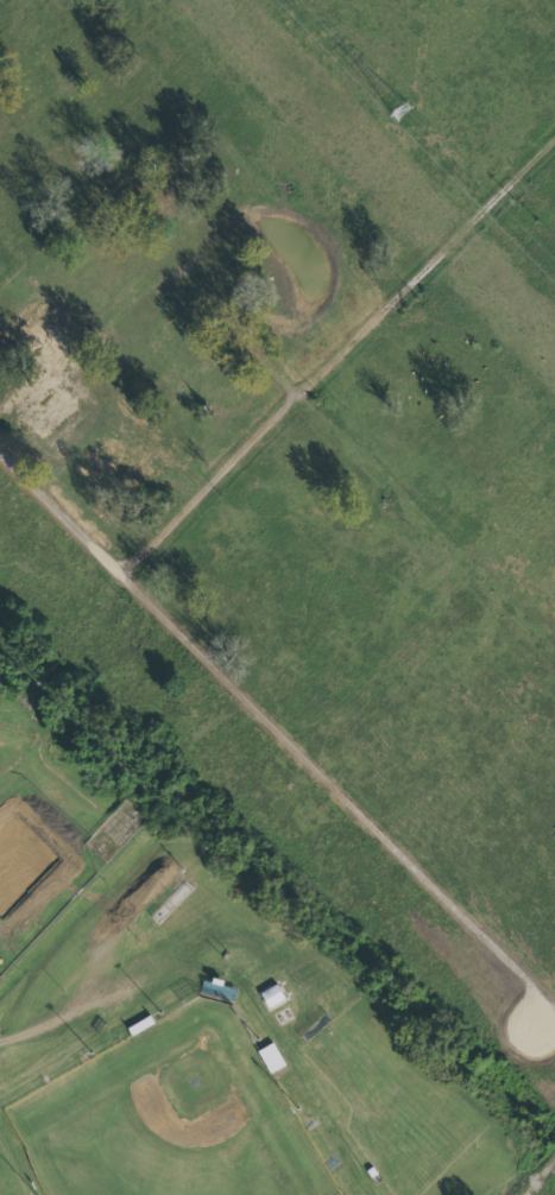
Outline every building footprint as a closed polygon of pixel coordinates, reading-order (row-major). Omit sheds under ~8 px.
[(259,993),(267,1009),(284,1000),(276,984),(259,993)] [(285,1066),(272,1043),(256,1051),(268,1074),(285,1066)]
